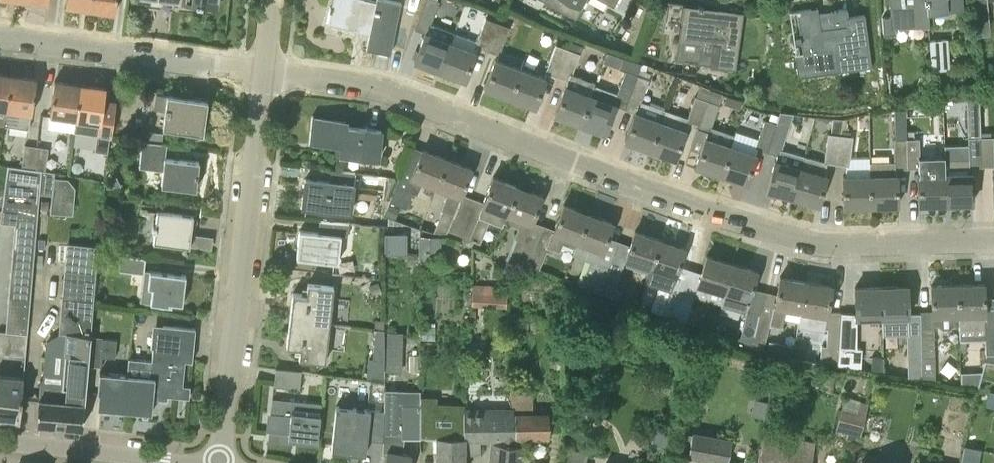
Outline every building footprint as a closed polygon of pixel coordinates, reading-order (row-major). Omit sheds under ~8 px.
[(91,9),(92,0),(66,0),(66,6),(69,6),(91,9)] [(91,9),(111,11),(111,12),(115,12),(116,0),(92,0),(91,9)] [(376,51),(390,54),(401,2),(393,0),(376,0),(376,2),(368,0),(333,0),(331,7),(330,7),(329,11),(331,11),(328,24),(329,24),(329,23),(330,23),(354,28),(353,29),(358,30),(358,26),(370,28),(366,49),(376,51)] [(414,61),(440,70),(450,42),(454,30),(432,22),(440,0),(426,0),(416,29),(425,32),(414,61)] [(575,18),(585,0),(543,0),(575,18)] [(927,12),(926,0),(890,0),(891,17),(882,17),(884,34),(896,33),(895,27),(928,25),(927,12)] [(927,12),(962,9),(962,0),(926,0),(927,12)] [(990,34),(988,0),(974,0),(977,35),(990,34)] [(698,7),(684,5),(679,39),(719,44),(716,65),(734,68),(740,13),(703,8),(703,6),(698,5),(698,7)] [(871,67),(864,14),(848,16),(847,8),(830,10),(831,17),(819,19),(817,7),(816,7),(816,9),(811,10),(811,8),(797,10),(802,53),(835,49),(838,71),(852,69),(871,67)] [(497,22),(485,18),(475,45),(487,49),(497,22)] [(509,26),(497,22),(487,49),(499,54),(509,26)] [(949,68),(947,38),(929,39),(931,69),(949,68)] [(568,80),(566,85),(565,85),(554,114),(580,123),(594,85),(595,82),(572,74),(582,46),(570,41),(567,48),(557,76),(568,80)] [(450,42),(440,70),(465,80),(475,52),(450,42)] [(546,72),(557,76),(567,48),(556,44),(546,72)] [(619,68),(626,70),(637,74),(640,63),(622,57),(619,68)] [(509,97),(520,68),(495,59),(484,87),(509,97)] [(545,78),(520,68),(509,97),(535,106),(545,78)] [(580,123),(605,133),(615,104),(625,108),(637,74),(626,70),(617,93),(594,85),(580,123)] [(6,110),(11,74),(0,73),(0,109),(6,110)] [(32,113),(37,78),(35,77),(35,78),(11,74),(6,110),(4,124),(29,127),(31,113),(32,113)] [(625,108),(635,111),(625,140),(650,149),(665,109),(641,100),(649,79),(637,74),(625,108)] [(919,76),(916,84),(925,87),(928,80),(919,76)] [(56,80),(54,80),(50,115),(51,115),(49,127),(63,130),(65,117),(75,118),(80,84),(56,81),(56,80)] [(74,131),(97,134),(95,150),(108,152),(110,137),(111,137),(116,101),(104,100),(106,87),(104,87),(80,84),(75,118),(76,118),(74,131)] [(167,95),(163,128),(203,133),(207,100),(167,95)] [(968,159),(944,159),(945,203),(972,202),(971,172),(970,172),(969,166),(982,166),(981,136),(980,136),(979,95),(967,95),(968,159)] [(665,109),(650,149),(675,158),(686,129),(685,129),(687,123),(697,127),(706,100),(695,96),(687,117),(665,109)] [(739,108),(741,99),(726,96),(724,105),(739,108)] [(697,127),(698,127),(707,130),(695,166),(720,175),(731,146),(735,135),(711,126),(719,105),(706,100),(697,127)] [(907,168),(906,138),(906,109),(895,109),(894,161),(869,162),(869,174),(870,174),(871,205),(898,205),(897,174),(896,174),(896,168),(907,168)] [(777,154),(775,160),(774,160),(766,189),(792,197),(804,155),(781,149),(793,113),(780,111),(778,116),(776,123),(766,151),(777,154)] [(776,123),(778,116),(769,113),(767,120),(776,123)] [(311,143),(311,141),(342,144),(341,155),(378,159),(381,130),(346,126),(346,122),(333,120),(313,118),(313,115),(312,115),(309,143),(311,143)] [(766,151),(776,123),(767,120),(764,119),(756,147),(766,151)] [(828,162),(838,164),(842,135),(840,135),(841,126),(832,124),(831,133),(828,133),(824,161),(804,155),(792,197),(818,204),(827,175),(825,174),(828,162)] [(149,132),(148,140),(162,142),(162,133),(149,132)] [(853,136),(842,135),(838,164),(849,165),(853,136)] [(981,136),(982,166),(993,165),(993,158),(993,136),(981,136)] [(919,138),(906,138),(907,168),(918,167),(918,174),(917,174),(918,204),(945,203),(944,159),(944,157),(919,158),(919,138)] [(161,185),(196,189),(198,176),(198,173),(199,160),(165,157),(167,142),(162,142),(148,140),(142,140),(139,167),(162,169),(161,185)] [(22,167),(33,169),(37,146),(25,144),(22,167)] [(33,169),(41,170),(41,169),(45,170),(48,147),(37,146),(33,169)] [(436,186),(447,159),(422,149),(422,150),(421,149),(421,150),(412,147),(412,146),(411,146),(404,164),(389,201),(406,208),(413,191),(417,193),(422,181),(436,186)] [(731,146),(720,175),(746,184),(756,154),(731,146)] [(456,238),(457,238),(472,198),(461,194),(472,168),(447,159),(436,186),(448,191),(441,209),(442,210),(433,233),(455,241),(456,238)] [(15,223),(6,331),(27,333),(41,170),(33,169),(22,167),(8,165),(0,222),(15,223)] [(45,170),(41,169),(41,170),(39,194),(52,195),(54,178),(55,171),(45,170)] [(330,181),(305,178),(303,194),(307,194),(305,206),(334,210),(350,211),(355,172),(331,169),(330,181)] [(843,206),(871,205),(870,174),(869,174),(843,175),(843,206)] [(472,198),(457,238),(469,243),(470,239),(478,242),(487,220),(502,225),(504,221),(517,186),(493,176),(483,202),(472,198)] [(119,187),(116,177),(104,181),(108,191),(119,187)] [(54,185),(53,210),(75,211),(76,186),(54,185)] [(508,259),(526,266),(542,226),(532,222),(542,195),(517,186),(504,221),(518,227),(514,237),(516,238),(508,259)] [(385,215),(395,218),(399,208),(390,204),(385,215)] [(553,231),(542,226),(526,266),(539,271),(546,251),(552,253),(553,249),(559,251),(563,243),(575,248),(588,213),(564,204),(553,231)] [(189,246),(193,215),(158,210),(154,242),(189,246)] [(578,284),(601,292),(611,263),(599,259),(613,222),(588,213),(575,248),(573,254),(590,261),(581,283),(579,282),(578,284)] [(299,230),(296,257),(338,263),(340,248),(342,235),(347,236),(349,223),(319,220),(318,232),(299,230)] [(625,259),(649,268),(650,268),(660,239),(635,230),(625,259)] [(440,253),(441,236),(419,235),(419,262),(429,262),(430,252),(440,253)] [(685,248),(660,239),(650,268),(649,268),(645,282),(670,290),(662,314),(674,318),(683,288),(672,285),(685,248)] [(104,249),(120,250),(121,241),(105,240),(104,249)] [(39,398),(36,422),(82,426),(88,365),(90,336),(98,244),(69,242),(61,332),(67,332),(62,386),(40,384),(39,398)] [(145,257),(120,254),(119,269),(144,272),(145,257)] [(719,303),(732,263),(706,254),(694,292),(683,288),(674,318),(686,322),(695,295),(719,303)] [(615,288),(623,268),(611,263),(601,292),(618,299),(621,290),(615,288)] [(742,310),(745,299),(748,300),(757,271),(732,263),(719,303),(742,310)] [(150,303),(182,306),(186,274),(150,270),(148,287),(152,287),(150,303)] [(773,316),(760,312),(753,341),(752,340),(751,345),(763,348),(769,323),(782,326),(786,308),(800,311),(801,311),(806,281),(780,276),(773,316)] [(801,311),(800,311),(797,326),(824,330),(824,327),(828,328),(825,346),(821,345),(819,363),(838,365),(841,312),(828,311),(832,285),(806,281),(801,311)] [(380,290),(376,282),(368,285),(373,294),(380,290)] [(290,319),(329,323),(333,286),(307,283),(306,294),(293,292),(290,319)] [(959,325),(960,335),(985,335),(985,351),(993,351),(993,322),(985,322),(984,283),(957,284),(959,325)] [(473,284),(472,293),(487,294),(487,293),(488,285),(473,284)] [(931,285),(932,313),(920,313),(920,379),(922,379),(935,379),(934,326),(938,326),(943,329),(948,328),(953,326),(959,325),(957,284),(931,285)] [(856,348),(856,318),(882,317),(881,286),(855,287),(855,313),(841,312),(838,365),(861,368),(862,348),(856,348)] [(882,317),(882,335),(907,334),(908,376),(920,379),(920,313),(908,313),(908,286),(881,286),(882,317)] [(487,294),(472,293),(471,305),(506,307),(507,294),(487,293),(487,294)] [(740,337),(752,340),(753,341),(760,312),(747,309),(740,337)] [(325,362),(329,323),(290,319),(286,346),(300,348),(299,358),(325,362)] [(171,334),(152,332),(152,337),(151,347),(154,347),(153,357),(163,358),(161,378),(155,377),(154,388),(153,398),(167,399),(168,389),(182,391),(185,360),(192,360),(196,327),(172,325),(171,334)] [(375,328),(374,343),(384,344),(385,329),(375,328)] [(27,333),(6,331),(0,330),(0,353),(26,355),(27,333)] [(387,332),(386,354),(386,370),(401,371),(402,355),(403,333),(387,332)] [(90,336),(88,365),(102,366),(103,356),(104,337),(90,336)] [(104,337),(103,356),(115,357),(116,338),(104,337)] [(792,358),(794,344),(783,343),(781,356),(792,358)] [(985,351),(985,354),(985,361),(993,362),(993,351),(985,351)] [(153,398),(154,388),(155,377),(161,378),(163,358),(153,357),(152,359),(129,357),(127,374),(128,374),(125,410),(152,412),(153,398)] [(369,359),(367,378),(384,380),(384,360),(372,359),(369,359)] [(276,368),(274,386),(300,388),(301,370),(276,368)] [(128,374),(127,374),(99,372),(97,392),(99,393),(97,407),(125,410),(128,374)] [(978,389),(981,372),(961,372),(960,387),(978,389)] [(20,420),(24,377),(0,375),(0,418),(20,420)] [(516,439),(549,437),(548,411),(532,411),(533,389),(514,389),(513,406),(513,439),(516,439)] [(421,397),(420,397),(420,395),(403,394),(402,421),(390,433),(383,432),(382,441),(383,441),(383,451),(386,452),(384,462),(410,462),(412,455),(400,453),(403,436),(420,436),(421,397)] [(868,402),(846,396),(837,429),(847,432),(845,437),(857,441),(868,402)] [(450,408),(450,402),(436,401),(436,397),(421,397),(420,436),(437,436),(437,462),(463,462),(464,453),(464,408),(450,408)] [(272,399),(272,405),(268,442),(292,444),(293,439),(318,442),(321,404),(272,399)] [(336,405),(331,450),(365,453),(367,439),(382,441),(383,432),(383,424),(383,418),(384,410),(336,405)] [(464,408),(464,453),(480,452),(480,438),(499,438),(499,442),(495,442),(493,462),(521,462),(522,460),(524,444),(515,443),(516,439),(513,439),(513,406),(464,407),(464,408)] [(732,437),(692,430),(688,456),(727,462),(732,437)] [(761,456),(760,462),(811,462),(815,441),(765,433),(761,456)]
